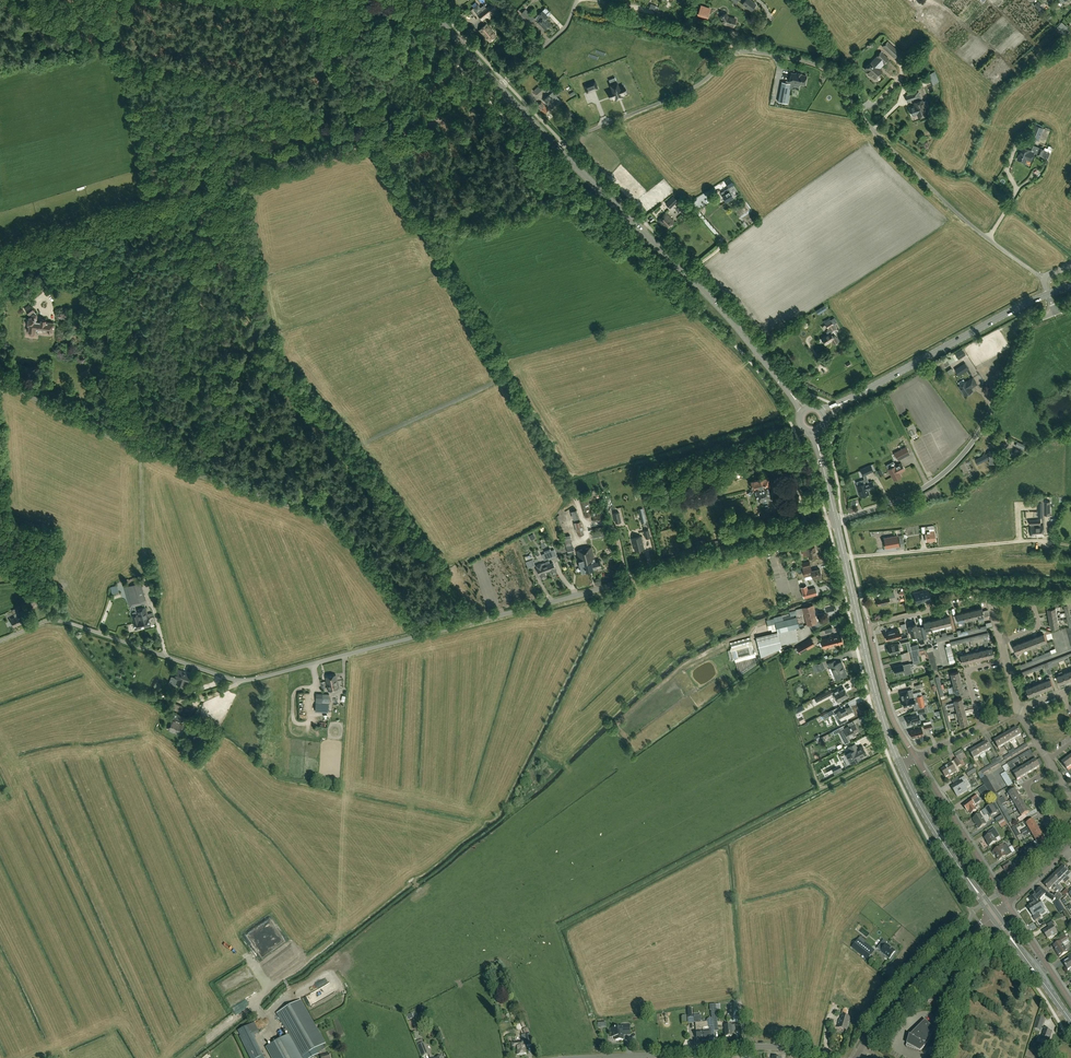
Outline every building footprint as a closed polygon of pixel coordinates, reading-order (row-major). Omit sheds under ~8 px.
[(751,0),(746,0),(743,4),(751,10),(756,4),(751,0)] [(487,18),(498,9),(493,3),(483,11),(478,4),(473,8),(479,14),(478,15),(482,20),(486,17),(487,18)] [(706,8),(701,6),(698,14),(707,17),(709,12),(705,11),(706,8)] [(534,18),(525,9),(521,14),(518,11),(516,12),(519,16),(524,21),(526,19),(529,23),(534,18)] [(538,22),(545,30),(551,24),(546,19),(548,17),(543,11),(538,15),(542,19),(538,22)] [(731,18),(728,17),(727,14),(720,17),(724,24),(733,27),(735,20),(731,18)] [(1062,22),(1057,27),(1063,32),(1067,27),(1062,22)] [(496,36),(486,24),(480,30),(490,42),(496,36)] [(883,46),(895,57),(900,53),(888,41),(883,46)] [(872,61),(865,69),(869,72),(868,72),(868,74),(869,76),(871,76),(872,75),(876,78),(882,71),(879,68),(880,66),(881,67),(884,63),(884,64),(889,59),(881,52),(877,57),(878,58),(873,63),(872,61)] [(927,73),(917,65),(915,67),(925,75),(927,73)] [(782,82),(778,101),(787,103),(791,85),(797,86),(800,85),(800,84),(805,85),(806,76),(801,75),(802,73),(796,72),(796,74),(791,73),(789,81),(788,81),(788,83),(782,82)] [(927,74),(931,85),(938,82),(934,72),(927,74)] [(550,88),(544,81),(540,85),(546,91),(550,88)] [(587,92),(597,88),(595,81),(585,85),(587,92)] [(611,85),(612,89),(608,91),(610,95),(611,99),(613,98),(616,97),(616,99),(623,96),(622,95),(625,93),(626,93),(625,90),(623,85),(619,86),(617,82),(611,85)] [(537,95),(541,91),(537,86),(533,90),(537,95)] [(915,93),(905,96),(907,101),(913,100),(915,106),(909,108),(912,116),(918,114),(919,117),(927,114),(926,111),(929,110),(926,102),(923,103),(921,97),(916,98),(915,93)] [(550,95),(543,101),(547,105),(548,105),(551,108),(557,103),(554,100),(556,99),(554,96),(552,98),(550,95)] [(548,110),(541,102),(537,106),(544,114),(548,110)] [(1031,137),(1044,143),(1049,131),(1035,125),(1031,137)] [(1048,142),(1045,148),(1052,151),(1054,145),(1048,142)] [(1045,148),(1044,150),(1033,145),(1031,151),(1034,153),(1048,158),(1051,150),(1045,148)] [(1030,150),(1022,147),(1017,159),(1026,162),(1027,159),(1031,161),(1034,153),(1031,151),(1030,151),(1030,150)] [(728,188),(721,193),(723,196),(726,201),(733,197),(730,192),(731,192),(728,188)] [(670,209),(678,200),(673,195),(665,203),(670,209)] [(676,206),(687,217),(691,213),(684,207),(685,206),(682,203),(681,203),(679,202),(676,206)] [(660,219),(658,221),(667,229),(674,222),(665,213),(663,215),(664,216),(660,219)] [(52,331),(53,323),(46,322),(46,320),(41,319),(41,321),(37,321),(37,315),(34,311),(34,310),(32,306),(26,311),(29,315),(30,314),(32,315),(31,318),(29,318),(28,324),(30,325),(29,332),(30,334),(33,334),(35,333),(35,329),(38,330),(38,331),(47,332),(47,331),(52,331)] [(821,338),(825,344),(832,340),(835,344),(838,342),(836,337),(836,338),(834,336),(833,336),(831,332),(836,329),(834,324),(831,321),(825,324),(828,328),(830,330),(827,332),(828,334),(821,338)] [(959,359),(966,355),(962,349),(955,353),(959,359)] [(965,363),(955,370),(959,376),(969,369),(965,363)] [(966,381),(959,386),(965,396),(973,391),(971,388),(977,384),(973,378),(967,382),(966,381)] [(1025,445),(1017,441),(1015,446),(1023,450),(1025,445)] [(898,461),(911,454),(906,446),(894,453),(898,461)] [(989,459),(990,459),(990,464),(996,464),(996,459),(997,459),(998,451),(989,451),(989,453),(975,460),(978,464),(989,459)] [(886,465),(894,480),(901,476),(899,472),(904,470),(900,463),(897,465),(895,465),(893,461),(886,465)] [(865,497),(865,495),(869,494),(868,490),(874,488),(872,481),(869,482),(868,479),(866,474),(874,471),(871,464),(860,469),(862,476),(863,475),(864,479),(856,482),(857,486),(860,497),(861,496),(862,497),(865,497)] [(767,478),(751,482),(755,499),(758,499),(770,496),(767,487),(769,486),(767,478)] [(1038,502),(1038,517),(1043,517),(1043,513),(1044,513),(1044,515),(1050,515),(1050,502),(1044,502),(1044,496),(1032,496),(1032,502),(1038,502)] [(585,517),(590,516),(586,500),(580,501),(585,517)] [(754,513),(762,511),(760,502),(752,504),(754,513)] [(571,511),(573,520),(579,518),(576,509),(571,511)] [(592,521),(604,521),(604,513),(592,514),(592,521)] [(1032,537),(1044,536),(1044,525),(1040,526),(1040,524),(1041,524),(1041,519),(1029,520),(1029,525),(1031,525),(1032,537)] [(574,523),(576,532),(577,531),(579,536),(584,535),(582,530),(583,530),(580,521),(574,523)] [(925,534),(926,541),(936,541),(935,531),(934,531),(933,525),(927,526),(927,529),(929,529),(929,531),(927,532),(927,534),(925,534)] [(644,548),(641,536),(632,538),(635,550),(644,548)] [(884,538),(886,548),(889,547),(890,547),(897,546),(896,541),(898,541),(897,537),(895,538),(895,536),(887,538),(884,538)] [(565,544),(568,553),(574,552),(571,542),(565,544)] [(592,566),(593,569),(596,569),(596,567),(601,566),(599,561),(595,562),(591,547),(586,548),(588,559),(586,560),(587,563),(589,562),(590,566),(592,566)] [(809,559),(817,557),(815,547),(807,548),(807,549),(805,549),(806,553),(808,553),(809,559)] [(588,559),(586,548),(577,551),(582,572),(593,569),(592,566),(590,566),(589,562),(587,563),(586,560),(588,559)] [(545,553),(547,559),(553,556),(551,550),(545,553)] [(544,572),(550,570),(552,574),(556,572),(555,568),(553,563),(550,564),(549,561),(541,564),(536,565),(537,569),(539,574),(541,578),(546,576),(544,572)] [(813,578),(821,576),(820,569),(811,571),(811,568),(803,570),(804,576),(805,576),(806,580),(810,579),(809,575),(812,575),(813,578)] [(146,599),(141,581),(126,586),(132,603),(146,599)] [(818,593),(816,587),(807,590),(806,585),(801,587),(804,597),(818,593)] [(158,587),(154,588),(154,589),(152,590),(154,597),(161,595),(158,587)] [(915,594),(917,602),(930,599),(928,590),(915,594)] [(885,596),(876,598),(878,605),(890,602),(888,597),(895,596),(894,591),(884,594),(885,596)] [(29,598),(24,600),(27,606),(31,604),(31,605),(42,600),(40,593),(29,598)] [(22,605),(11,610),(13,614),(19,611),(19,610),(24,608),(22,605)] [(807,625),(817,622),(813,610),(814,609),(813,605),(803,608),(804,613),(807,625)] [(1049,616),(1057,614),(1056,607),(1047,609),(1049,616)] [(155,624),(152,612),(148,613),(149,618),(149,619),(148,619),(146,608),(136,611),(138,615),(132,616),(135,629),(155,624)] [(975,609),(977,618),(984,616),(982,608),(975,609)] [(977,618),(975,609),(969,611),(971,619),(977,618)] [(756,637),(761,657),(782,647),(781,644),(783,643),(798,640),(795,628),(799,627),(796,617),(791,618),(791,617),(795,616),(794,614),(797,614),(796,610),(789,612),(790,615),(766,621),(767,625),(775,623),(775,622),(777,632),(756,637)] [(10,619),(13,627),(23,623),(20,618),(24,616),(21,611),(13,614),(15,617),(10,619)] [(971,619),(969,611),(962,613),(964,621),(971,619)] [(964,621),(962,613),(956,614),(958,622),(964,621)] [(949,616),(942,618),(944,626),(951,624),(949,616)] [(944,626),(942,618),(936,619),(938,627),(944,626)] [(936,619),(930,621),(932,629),(938,627),(936,619)] [(1058,620),(1050,622),(1051,628),(1059,627),(1058,620)] [(932,629),(930,621),(923,623),(925,631),(932,629)] [(909,626),(911,636),(915,635),(916,637),(919,637),(920,640),(921,645),(925,644),(923,639),(921,631),(918,632),(916,624),(909,626)] [(885,633),(887,640),(896,638),(901,637),(899,630),(894,631),(885,633)] [(1044,634),(1038,636),(1041,644),(1047,642),(1044,634)] [(830,645),(831,647),(834,646),(834,645),(834,644),(842,642),(841,635),(832,637),(831,635),(829,636),(829,638),(821,640),(823,647),(830,645)] [(1038,636),(1031,639),(1034,646),(1041,644),(1038,636)] [(734,659),(739,676),(756,664),(749,637),(730,643),(731,648),(730,649),(733,659),(734,659)] [(907,637),(902,639),(900,639),(901,644),(906,643),(908,652),(911,651),(908,637),(907,637)] [(800,654),(815,645),(811,638),(796,646),(800,654)] [(1034,646),(1031,639),(1025,641),(1028,649),(1034,646)] [(1025,641),(1019,643),(1022,651),(1028,649),(1025,641)] [(898,643),(888,646),(890,654),(900,651),(898,647),(900,646),(899,644),(898,644),(898,643)] [(1022,651),(1019,643),(1013,646),(1016,654),(1017,656),(1019,655),(1018,653),(1022,651)] [(985,649),(987,658),(994,656),(991,646),(989,646),(989,648),(985,649)] [(910,651),(913,664),(920,662),(918,656),(920,655),(919,651),(918,649),(910,651)] [(976,652),(972,652),(974,661),(981,659),(979,651),(978,649),(975,649),(976,652)] [(987,658),(985,649),(979,651),(981,659),(987,658)] [(972,652),(966,654),(968,662),(974,661),(972,652)] [(968,662),(966,654),(959,656),(962,664),(968,662)] [(822,661),(815,664),(818,671),(825,668),(822,661)] [(843,676),(846,675),(843,668),(844,668),(841,662),(836,664),(835,661),(828,664),(830,668),(831,667),(837,679),(841,677),(842,678),(843,677),(843,676)] [(910,663),(902,665),(902,664),(893,666),(895,673),(903,671),(904,674),(912,672),(910,663)] [(181,686),(185,673),(179,671),(176,679),(179,680),(177,685),(181,686)] [(952,680),(960,678),(958,671),(950,673),(952,680)] [(1063,674),(1062,671),(1059,672),(1060,675),(1057,677),(1060,684),(1066,682),(1063,674)] [(1063,674),(1066,682),(1070,680),(1070,677),(1069,672),(1063,674)] [(191,675),(185,673),(181,686),(185,688),(186,683),(188,684),(191,675)] [(339,688),(336,675),(325,677),(329,691),(339,688)] [(1044,681),(1047,689),(1054,687),(1050,676),(1046,678),(1047,680),(1044,681)] [(962,684),(960,678),(952,680),(953,686),(962,684)] [(1047,689),(1044,681),(1038,684),(1041,692),(1047,689)] [(963,690),(962,684),(953,686),(955,693),(963,690)] [(1035,694),(1032,686),(1030,684),(1028,685),(1029,687),(1026,689),(1029,697),(1035,694)] [(1038,684),(1032,686),(1035,694),(1041,692),(1038,684)] [(183,698),(193,695),(191,689),(181,691),(181,692),(173,695),(174,700),(182,697),(183,698)] [(831,689),(814,698),(816,702),(833,693),(831,689)] [(838,702),(849,696),(845,689),(840,691),(839,689),(833,692),(838,702)] [(902,700),(914,696),(912,689),(900,692),(902,700)] [(942,689),(938,690),(941,699),(948,697),(947,694),(944,695),(942,689)] [(914,696),(902,700),(904,707),(918,703),(919,707),(925,705),(924,705),(928,704),(926,694),(922,695),(914,697),(914,696)] [(955,706),(963,704),(962,698),(953,700),(954,702),(946,704),(945,702),(948,701),(948,698),(941,699),(942,703),(943,709),(947,708),(955,706)] [(316,703),(316,711),(328,711),(329,704),(316,703)] [(965,711),(963,704),(955,706),(957,713),(965,711)] [(193,708),(186,705),(183,710),(190,713),(193,708)] [(924,708),(917,710),(918,714),(928,712),(926,705),(923,706),(924,708)] [(841,719),(846,716),(846,718),(854,714),(850,707),(843,711),(843,710),(838,712),(841,719)] [(965,711),(957,713),(958,719),(967,717),(965,711)] [(171,718),(182,723),(185,716),(174,712),(171,718)] [(908,724),(917,722),(915,715),(906,717),(908,724)] [(967,717),(958,719),(960,726),(968,723),(967,717)] [(178,735),(183,726),(172,721),(168,729),(178,735)] [(843,729),(848,739),(856,735),(855,733),(858,731),(854,723),(844,729),(843,729)] [(191,728),(199,732),(201,728),(193,724),(191,728)] [(843,726),(831,732),(832,735),(844,729),(843,726)] [(910,731),(912,738),(923,735),(921,728),(910,731)] [(1011,731),(1015,739),(1021,735),(1017,728),(1011,731)] [(1011,731),(1005,735),(1009,742),(1015,739),(1011,731)] [(1009,742),(1005,735),(1000,738),(1004,745),(1009,742)] [(1004,745),(1000,738),(994,741),(998,749),(1004,745)] [(986,742),(981,745),(985,752),(991,749),(986,742)] [(866,753),(862,746),(859,747),(860,748),(858,749),(855,744),(848,747),(850,751),(851,750),(852,751),(846,754),(849,760),(852,759),(853,762),(856,760),(860,758),(860,757),(866,753)] [(981,745),(975,748),(979,756),(985,752),(981,745)] [(1015,751),(1012,746),(1011,747),(1012,748),(1009,750),(1009,751),(1008,752),(1009,754),(1011,757),(1016,754),(1015,751)] [(979,756),(975,748),(969,752),(973,759),(979,756)] [(953,761),(957,768),(962,765),(960,762),(963,761),(959,755),(961,754),(959,751),(954,754),(956,756),(955,757),(957,759),(953,761)] [(1067,759),(1062,763),(1067,770),(1070,766),(1070,764),(1067,759)] [(1036,760),(1030,763),(1034,770),(1040,767),(1036,760)] [(941,770),(945,777),(949,775),(950,775),(956,772),(951,763),(946,766),(947,767),(941,770)] [(1030,763),(1024,767),(1028,774),(1034,770),(1030,763)] [(974,767),(966,773),(968,776),(976,771),(974,767)] [(1019,770),(1017,767),(1015,769),(1016,771),(1013,773),(1017,780),(1023,777),(1019,770)] [(1024,767),(1019,770),(1023,777),(1028,774),(1024,767)] [(967,790),(962,782),(966,780),(963,775),(958,778),(960,781),(955,783),(956,785),(952,787),(957,796),(967,790)] [(991,797),(984,786),(978,790),(982,796),(985,794),(989,799),(991,797)] [(1012,800),(1019,795),(1015,790),(1008,794),(1006,795),(1007,797),(1010,796),(1012,799),(1012,800)] [(999,807),(1003,805),(1000,799),(997,794),(992,797),(995,802),(996,801),(999,807)] [(963,806),(967,812),(969,811),(971,814),(977,810),(974,807),(975,806),(975,805),(981,801),(976,795),(967,802),(963,806)] [(1012,800),(1012,799),(1009,801),(1011,803),(1013,802),(1015,805),(1022,801),(1019,795),(1012,800)] [(1022,801),(1015,805),(1018,811),(1025,807),(1022,801)] [(985,809),(990,817),(998,813),(996,811),(999,809),(994,803),(985,809)] [(1029,812),(1025,807),(1018,811),(1022,817),(1029,812)] [(979,829),(986,824),(980,814),(972,819),(974,823),(975,822),(978,826),(976,827),(978,829),(979,829)] [(1009,816),(1006,818),(1011,827),(1014,825),(1009,816)] [(1004,819),(998,823),(1001,828),(1007,825),(1004,819)] [(1022,834),(1037,826),(1033,820),(1026,824),(1028,828),(1026,829),(1025,828),(1021,831),(1022,834)] [(1037,826),(1022,834),(1024,837),(1031,833),(1033,836),(1040,831),(1037,826)] [(989,832),(991,835),(985,838),(988,843),(987,843),(989,846),(996,842),(995,839),(999,837),(994,829),(989,832)] [(1043,837),(1040,831),(1033,836),(1036,841),(1043,837)] [(1047,843),(1043,837),(1036,841),(1040,847),(1047,843)] [(1004,846),(1003,844),(999,847),(1000,848),(993,852),(995,856),(996,855),(999,861),(1006,856),(1007,856),(1012,853),(1006,844),(1004,846)] [(1008,863),(1002,867),(1005,870),(1006,873),(1010,879),(1018,874),(1014,868),(1010,870),(1009,868),(1010,867),(1008,863)] [(1058,871),(1068,881),(1070,879),(1068,876),(1070,874),(1068,872),(1063,866),(1058,871)] [(1065,883),(1068,881),(1058,871),(1053,876),(1059,881),(1061,883),(1063,881),(1065,883)] [(1059,881),(1053,876),(1049,880),(1059,890),(1060,892),(1063,890),(1061,888),(1058,885),(1061,883),(1059,881)] [(1059,890),(1049,880),(1044,885),(1049,890),(1051,888),(1056,892),(1059,890)] [(1030,899),(1034,904),(1030,906),(1028,908),(1029,909),(1028,909),(1030,912),(1031,912),(1034,917),(1033,918),(1035,921),(1041,917),(1038,913),(1044,909),(1039,901),(1042,898),(1048,892),(1041,887),(1039,890),(1036,893),(1035,892),(1032,895),(1033,896),(1030,899)] [(1054,897),(1059,901),(1063,896),(1058,892),(1054,897)] [(1048,893),(1046,897),(1053,902),(1055,898),(1048,893)] [(1043,932),(1048,939),(1054,935),(1054,936),(1058,933),(1054,927),(1055,925),(1053,921),(1048,925),(1049,928),(1043,932)] [(1059,943),(1053,946),(1057,952),(1057,953),(1060,957),(1068,952),(1063,946),(1069,942),(1065,935),(1057,940),(1059,943)] [(867,959),(874,950),(859,938),(852,947),(867,959)] [(269,973),(298,950),(293,944),(279,955),(264,966),(269,973)] [(889,959),(895,951),(887,945),(886,944),(880,952),(887,957),(889,959)] [(858,959),(849,951),(847,953),(846,955),(845,956),(854,964),(856,962),(856,963),(857,961),(858,959)] [(238,996),(232,1002),(236,1007),(240,1003),(243,1001),(238,996)] [(928,1002),(939,1004),(940,997),(929,996),(928,1002)] [(318,1053),(323,1050),(321,1047),(325,1044),(300,1000),(278,1013),(289,1034),(266,1047),(272,1057),(312,1057),(318,1054),(318,1053)] [(696,1039),(701,1039),(708,1038),(708,1039),(714,1039),(714,1032),(718,1032),(716,1010),(720,1010),(719,1005),(716,1005),(716,1004),(709,1005),(710,1011),(711,1010),(712,1019),(711,1019),(710,1019),(709,1019),(708,1020),(707,1021),(707,1022),(698,1023),(698,1021),(694,1021),(693,1017),(692,1017),(691,1008),(687,1008),(688,1018),(687,1018),(688,1023),(695,1023),(696,1031),(696,1039)] [(838,1026),(847,1029),(846,1030),(847,1030),(850,1017),(847,1016),(849,1011),(843,1009),(841,1015),(837,1027),(838,1026)] [(727,1022),(738,1023),(739,1015),(738,1015),(738,1011),(734,1011),(734,1014),(727,1014),(727,1022)] [(925,1020),(924,1021),(925,1021),(912,1035),(910,1034),(906,1047),(921,1052),(921,1051),(926,1045),(935,1030),(935,1031),(936,1030),(925,1020)] [(254,1022),(237,1031),(250,1057),(258,1057),(262,1056),(251,1034),(258,1030),(254,1022)] [(621,1028),(611,1028),(611,1037),(615,1037),(615,1040),(624,1040),(624,1033),(630,1033),(630,1024),(621,1025),(621,1028)] [(724,1026),(725,1037),(732,1036),(732,1025),(724,1026)] [(512,1048),(516,1047),(517,1055),(526,1054),(525,1046),(527,1046),(531,1045),(530,1034),(527,1027),(522,1029),(524,1035),(521,1035),(522,1043),(517,1044),(517,1042),(511,1043),(512,1048)] [(444,1039),(439,1028),(436,1029),(441,1040),(444,1039)] [(1048,1043),(1052,1031),(1044,1028),(1040,1040),(1048,1043)] [(429,1054),(424,1043),(423,1043),(422,1039),(416,1042),(417,1045),(417,1046),(421,1057),(429,1054)]
